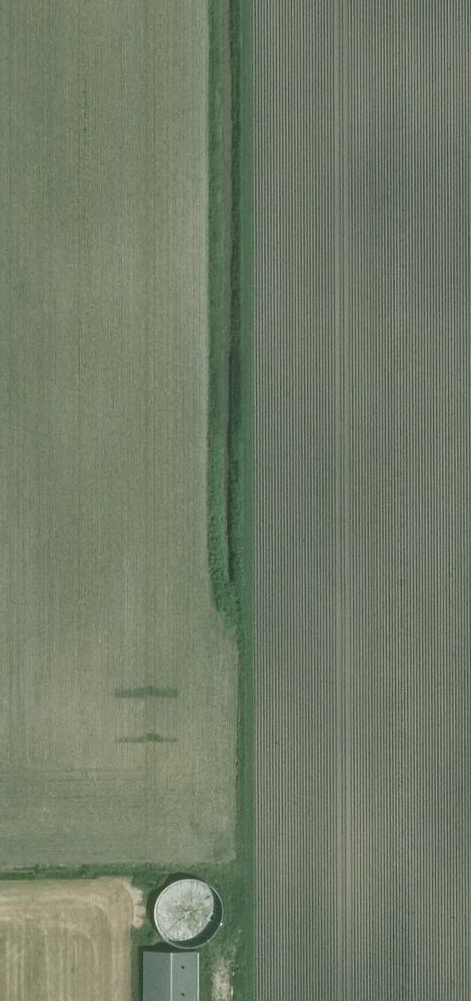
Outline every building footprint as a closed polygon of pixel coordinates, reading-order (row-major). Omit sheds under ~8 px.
[(145,952),(145,1000),(199,1000),(199,952),(145,952)]
